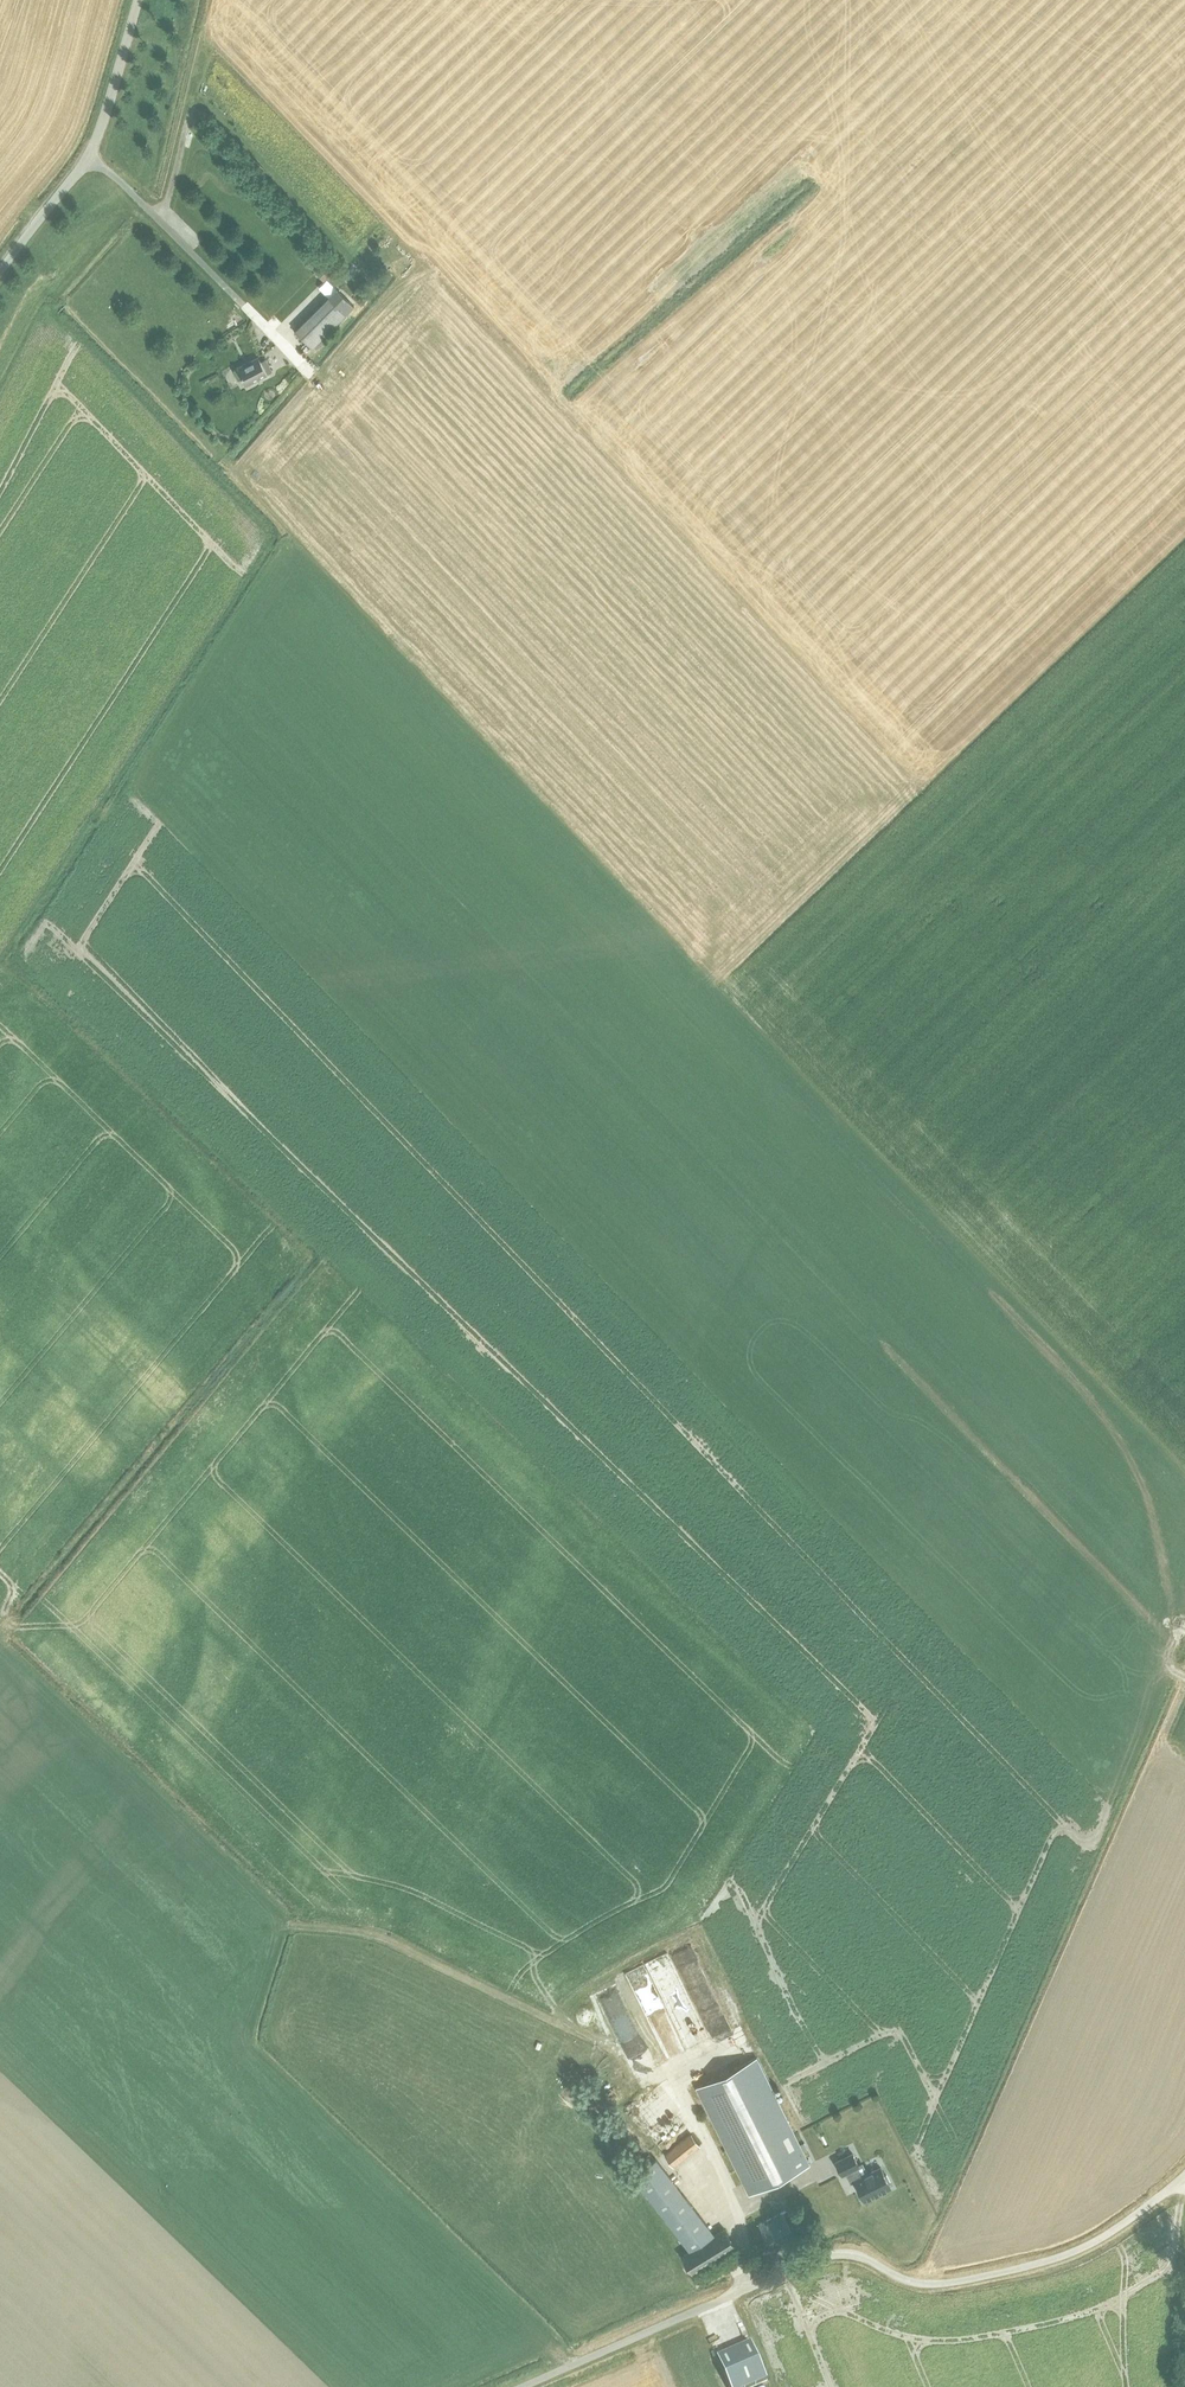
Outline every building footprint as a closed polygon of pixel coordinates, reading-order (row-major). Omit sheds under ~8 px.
[(316,273),(324,281),(331,273),(324,265),(316,273)] [(296,331),(313,348),(354,306),(337,289),(296,331)] [(305,318),(314,309),(311,305),(301,314),(305,318)] [(267,374),(272,371),(266,359),(261,361),(260,359),(254,362),(253,359),(238,367),(238,368),(235,370),(239,379),(243,377),(246,385),(256,380),(260,381),(261,377),(268,374),(267,374)] [(691,1944),(672,1953),(699,2005),(702,2004),(709,2017),(724,2009),(716,1994),(717,1994),(691,1944)] [(649,1968),(684,2042),(697,2036),(662,1962),(649,1968)] [(628,1980),(648,2033),(661,2028),(642,1975),(628,1980)] [(616,1992),(602,1999),(621,2038),(626,2036),(634,2052),(643,2048),(616,1992)] [(680,2060),(671,2035),(655,2041),(663,2066),(680,2060)] [(697,2087),(750,2194),(810,2164),(757,2057),(697,2087)] [(646,2107),(653,2102),(648,2094),(641,2099),(646,2107)] [(666,2155),(674,2166),(701,2145),(692,2134),(666,2155)] [(864,2200),(891,2187),(889,2183),(890,2182),(887,2174),(885,2175),(881,2167),(862,2177),(857,2166),(859,2165),(853,2153),(836,2162),(842,2174),(845,2172),(848,2178),(851,2176),(853,2181),(853,2182),(855,2181),(864,2200)] [(682,2255),(694,2274),(736,2246),(724,2227),(715,2233),(656,2158),(633,2176),(690,2249),(682,2255)] [(790,2223),(796,2220),(790,2208),(759,2223),(770,2245),(794,2233),(790,2223)] [(717,2358),(730,2386),(752,2386),(768,2380),(752,2343),(717,2358)]
